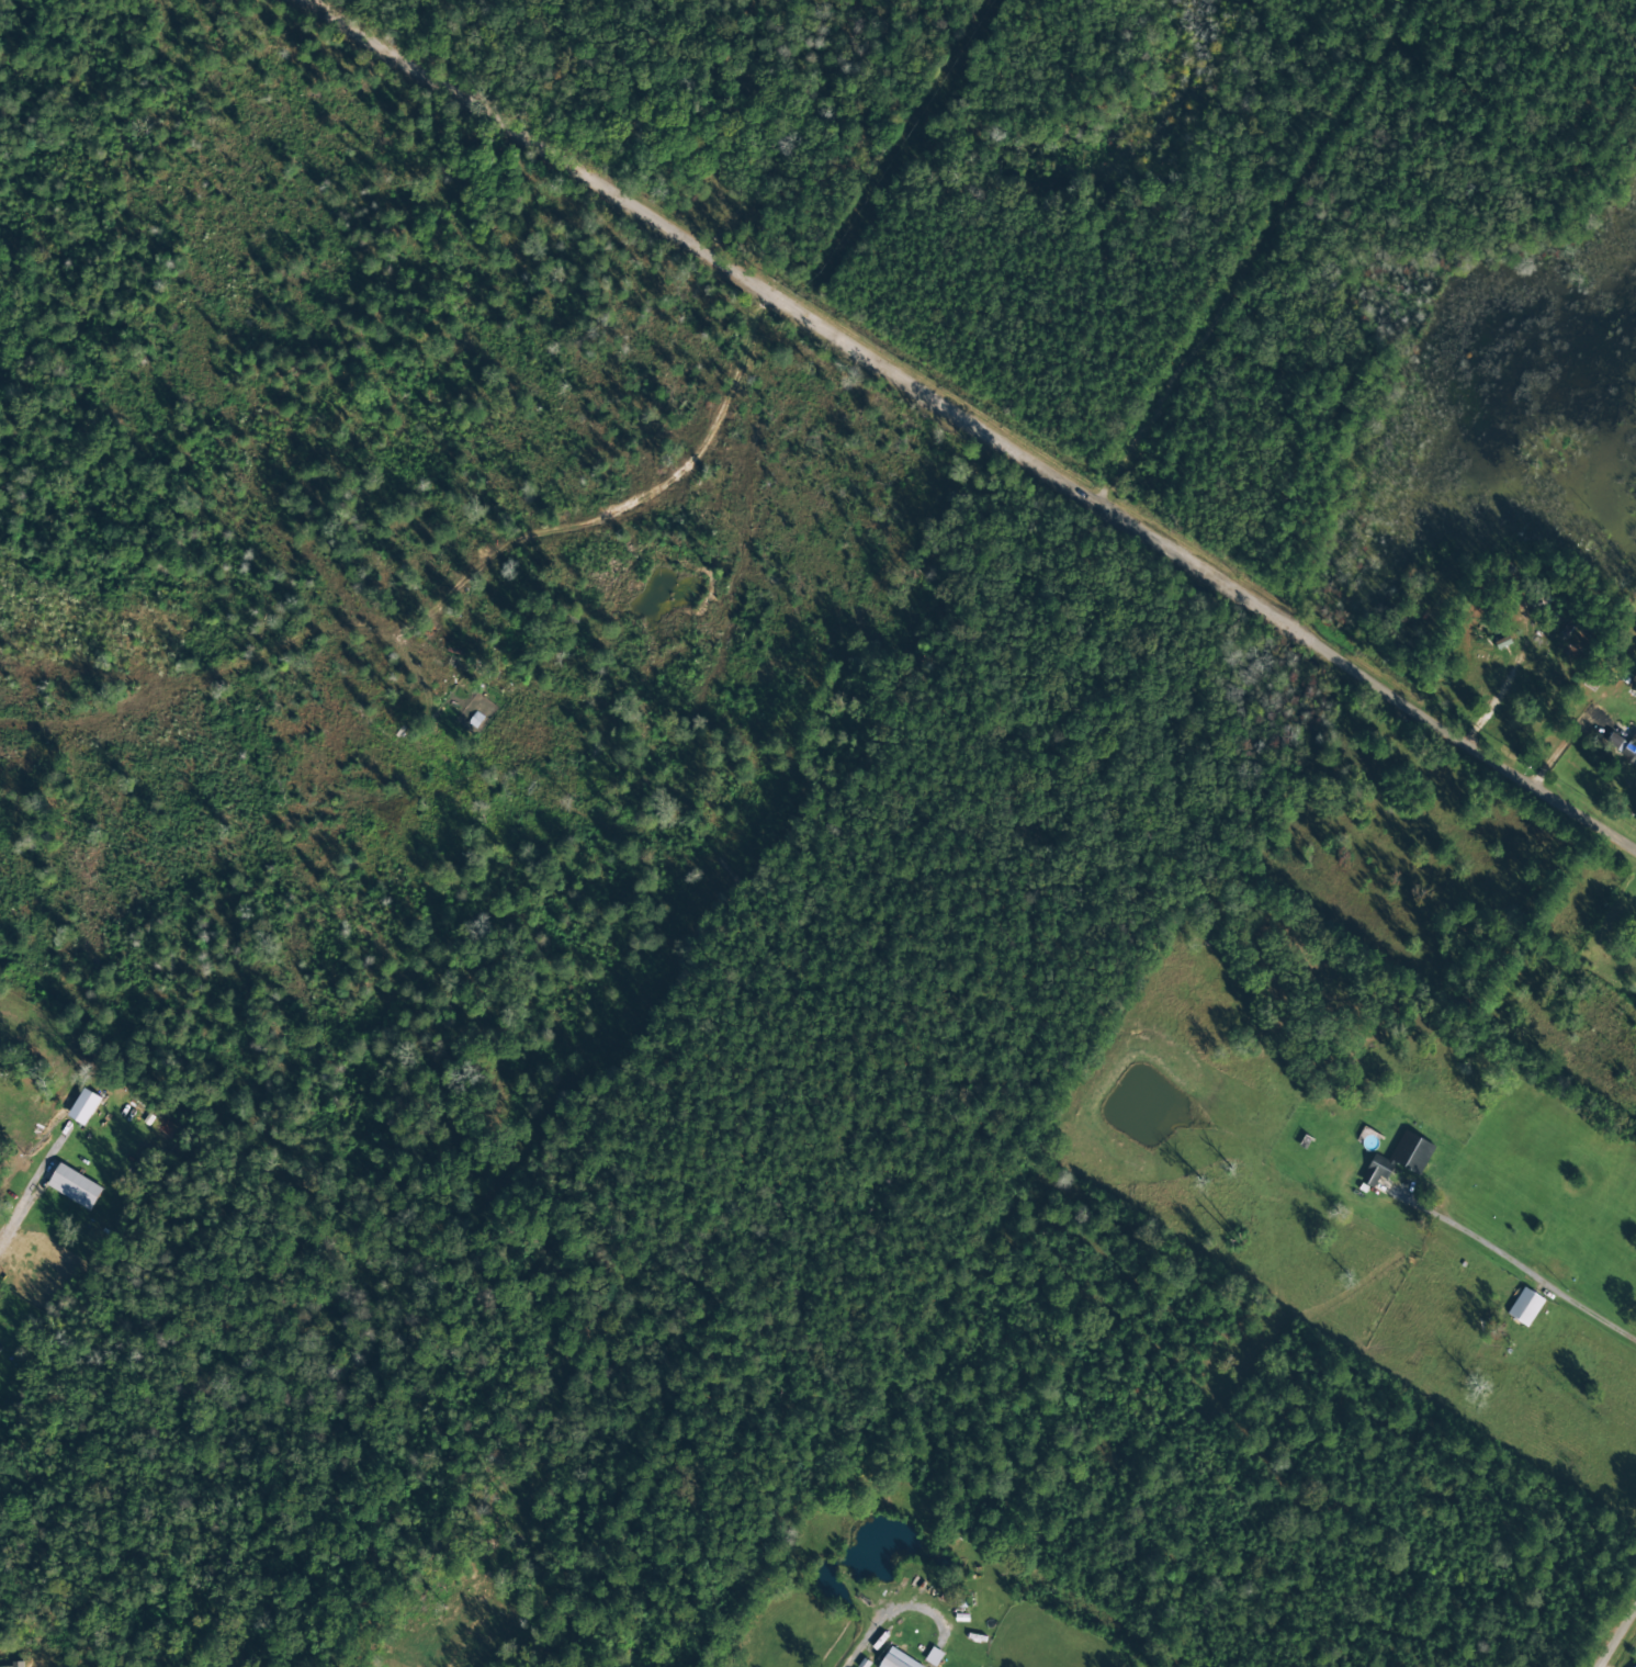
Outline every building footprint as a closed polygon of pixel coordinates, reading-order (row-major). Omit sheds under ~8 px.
[(1604,745),(1635,765),(1635,764),(1635,731),(1627,743),(1611,733),(1604,745)] [(67,1116),(85,1126),(101,1098),(83,1088),(67,1116)] [(1434,1146),(1404,1130),(1388,1161),(1375,1154),(1360,1182),(1373,1189),(1379,1177),(1386,1180),(1395,1164),(1419,1176),(1434,1146)] [(91,1210),(103,1186),(58,1164),(46,1188),(91,1210)] [(1506,1315),(1527,1327),(1544,1300),(1523,1288),(1506,1315)] [(890,1647),(878,1666),(923,1666),(890,1647)]
